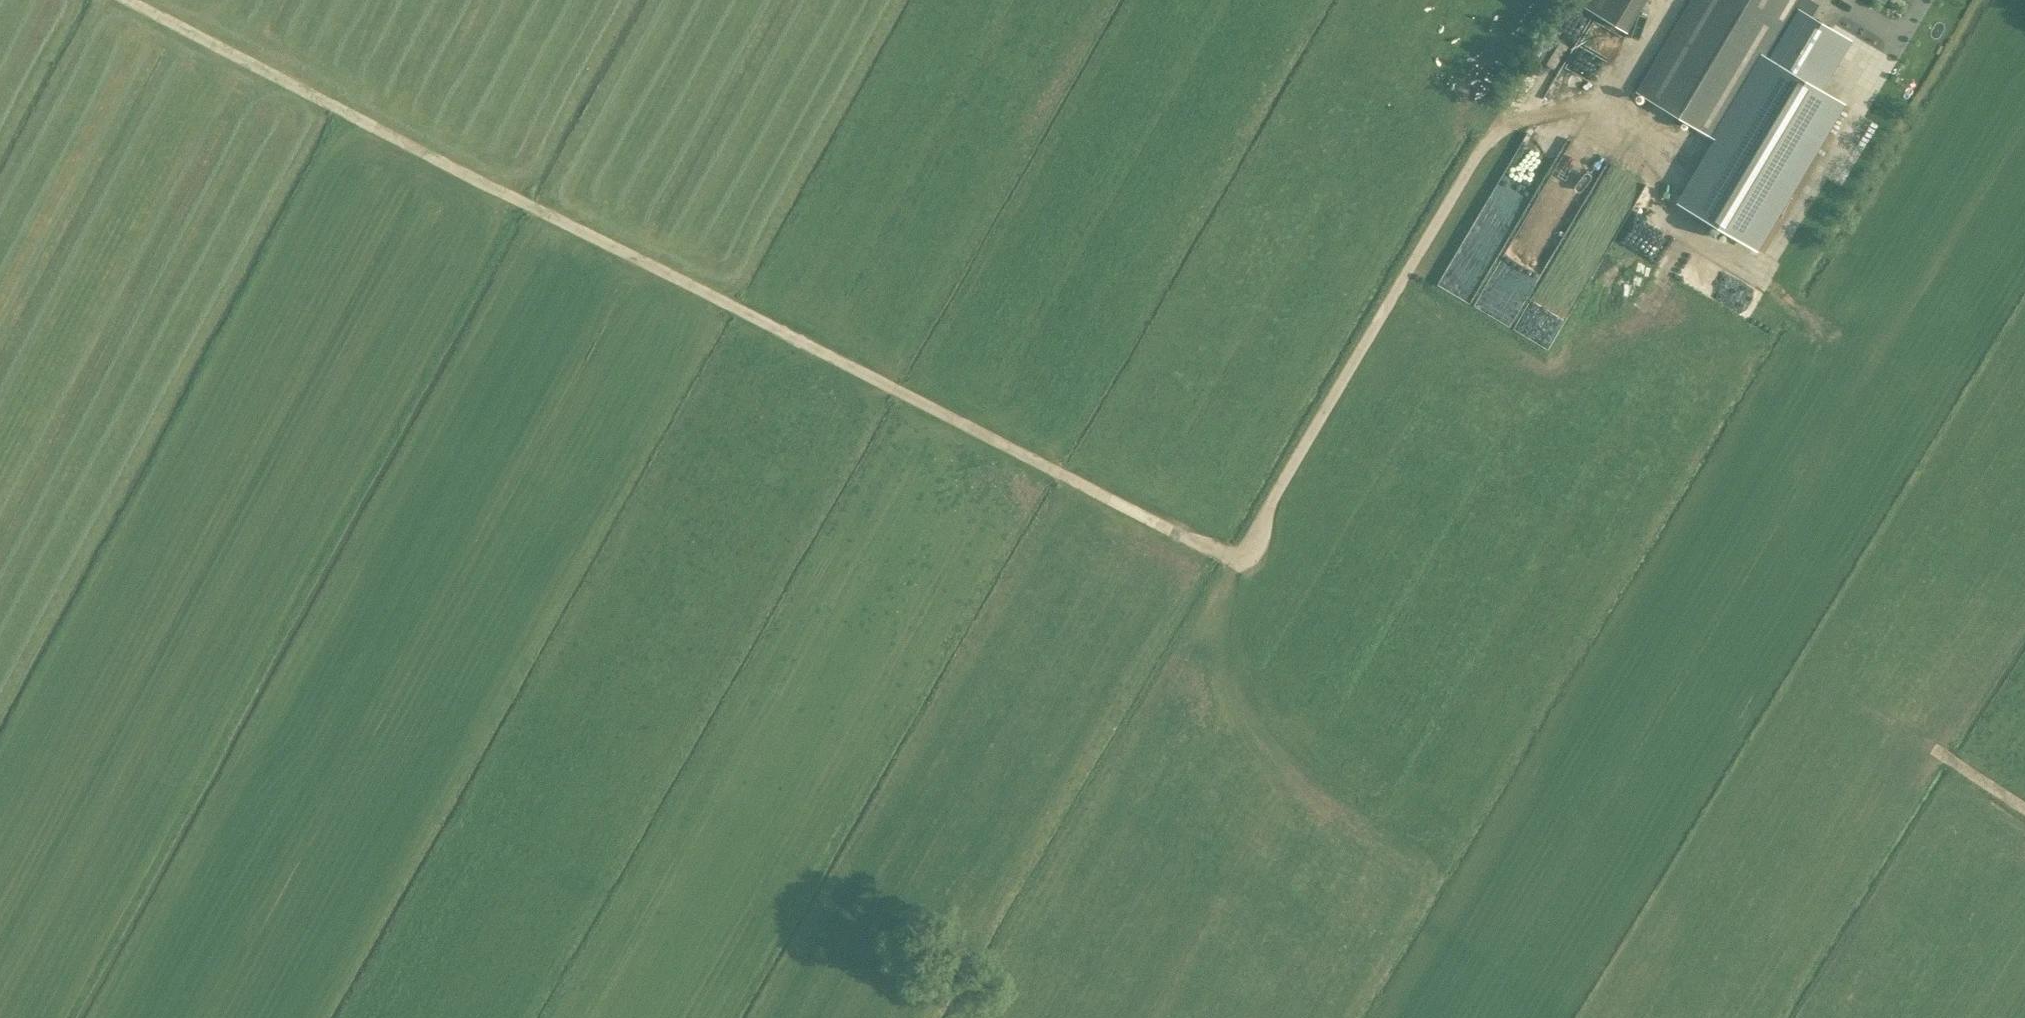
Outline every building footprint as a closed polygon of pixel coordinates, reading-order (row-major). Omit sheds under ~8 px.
[(1645,0),(1589,0),(1585,6),(1627,31),(1645,0)] [(1838,62),(1840,59),(1840,55),(1840,52),(1840,48),(1839,45),(1838,41),(1837,38),(1835,35),(1833,32),(1830,30),(1811,18),(1819,4),(1812,0),(1691,0),(1638,90),(1715,136),(1676,203),(1757,251),(1844,105),(1821,92),(1838,62)] [(1508,165),(1441,286),(1548,345),(1559,326),(1528,308),(1594,190),(1547,164),(1538,181),(1508,165)]
